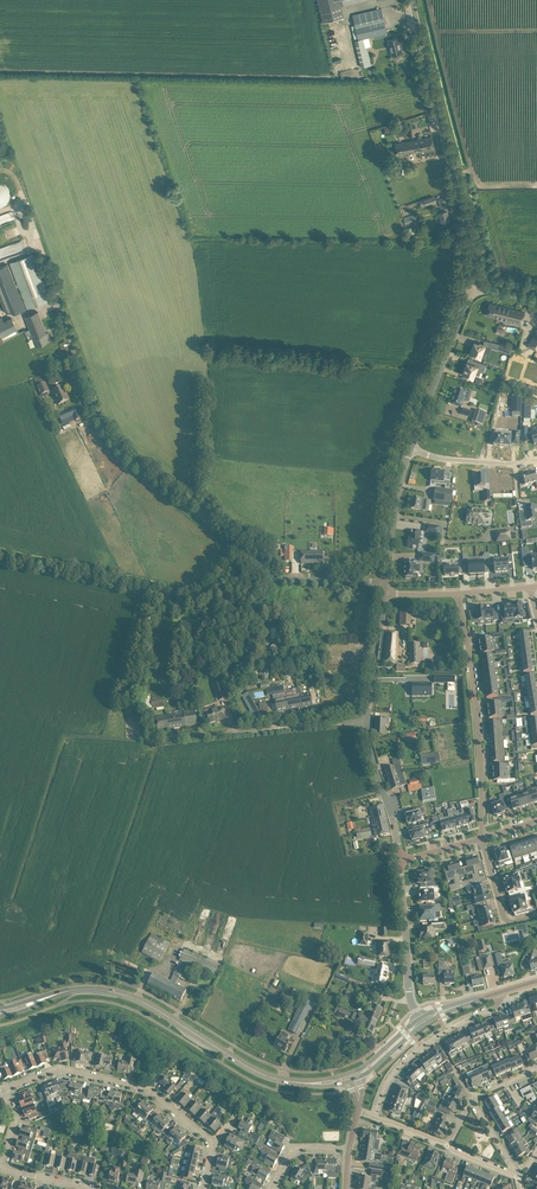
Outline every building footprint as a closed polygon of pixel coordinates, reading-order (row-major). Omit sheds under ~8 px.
[(321,10),(363,0),(318,0),(321,10)] [(365,38),(381,34),(387,33),(381,8),(353,15),(355,25),(351,26),(355,40),(361,67),(371,64),(365,38)] [(392,55),(398,53),(402,52),(399,37),(388,40),(392,55)] [(386,134),(400,133),(399,125),(385,127),(386,134)] [(413,140),(415,151),(434,148),(432,137),(413,140)] [(397,155),(415,151),(413,140),(395,143),(397,155)] [(10,187),(0,184),(0,206),(4,207),(10,187)] [(425,202),(426,205),(435,202),(434,196),(420,201),(421,203),(425,202)] [(442,222),(444,221),(450,220),(447,210),(449,210),(445,197),(438,199),(441,208),(443,208),(444,212),(439,213),(442,222)] [(415,213),(403,217),(405,224),(417,220),(415,213)] [(39,269),(38,269),(33,254),(10,263),(15,277),(16,277),(18,283),(17,284),(18,288),(20,287),(28,308),(49,300),(39,270),(39,269)] [(0,267),(0,296),(4,308),(6,313),(11,311),(16,313),(26,309),(18,288),(16,284),(8,264),(0,267)] [(489,303),(486,315),(522,323),(525,311),(489,303)] [(30,328),(25,331),(30,340),(28,341),(29,343),(31,347),(35,346),(45,342),(51,340),(48,332),(47,332),(40,314),(38,311),(33,313),(26,316),(30,328)] [(20,332),(12,316),(4,320),(2,316),(0,317),(0,343),(20,332)] [(497,327),(496,333),(504,335),(506,329),(497,327)] [(526,345),(529,347),(530,346),(535,350),(535,351),(536,352),(536,328),(536,327),(535,329),(536,330),(528,342),(528,341),(526,345)] [(471,348),(469,353),(470,353),(470,354),(480,358),(481,356),(483,357),(485,352),(487,346),(480,343),(479,344),(474,342),(472,349),(471,348)] [(467,362),(462,374),(473,378),(474,373),(476,374),(479,366),(485,368),(486,364),(474,360),(473,359),(471,364),(467,362)] [(34,379),(37,385),(45,382),(42,375),(34,379)] [(38,387),(42,395),(49,392),(45,383),(38,387)] [(58,405),(64,402),(69,400),(67,395),(66,395),(65,393),(66,393),(65,391),(65,392),(63,387),(51,392),(53,396),(54,396),(58,405)] [(456,390),(452,404),(457,406),(462,407),(466,393),(462,392),(456,390)] [(512,398),(511,412),(521,413),(522,399),(512,398)] [(74,415),(77,421),(80,419),(76,409),(59,417),(61,420),(74,415)] [(464,409),(462,415),(471,418),(472,412),(464,409)] [(476,410),(472,422),(483,426),(485,417),(487,417),(488,415),(486,414),(487,413),(476,410)] [(495,435),(494,445),(510,447),(510,443),(512,443),(512,444),(518,445),(520,432),(513,431),(513,438),(511,438),(511,437),(506,436),(506,433),(499,432),(498,435),(495,435)] [(433,470),(431,481),(436,481),(435,485),(445,486),(445,489),(449,490),(450,481),(444,480),(445,472),(433,470)] [(522,479),(524,485),(525,485),(536,483),(536,488),(536,479),(535,471),(530,473),(530,474),(523,475),(524,479),(522,479)] [(477,481),(474,481),(475,487),(480,487),(480,490),(485,490),(485,475),(482,475),(482,474),(478,474),(478,475),(477,475),(477,481)] [(436,489),(434,500),(452,503),(452,502),(453,491),(436,489)] [(412,499),(411,509),(427,511),(428,511),(430,501),(412,499)] [(520,515),(522,528),(533,527),(532,520),(536,520),(536,513),(536,506),(534,506),(534,505),(530,505),(530,507),(525,507),(526,514),(520,515)] [(466,515),(466,517),(467,518),(466,522),(467,522),(468,523),(471,524),(472,523),(478,523),(478,525),(481,525),(482,524),(484,524),(485,518),(488,519),(490,518),(491,515),(489,513),(485,513),(479,512),(475,511),(475,509),(469,508),(469,510),(468,510),(467,514),(466,515)] [(425,525),(424,533),(439,535),(440,527),(425,525)] [(407,541),(407,545),(408,545),(408,547),(412,548),(412,549),(418,550),(419,545),(423,545),(423,540),(420,539),(421,532),(411,531),(411,536),(411,539),(409,539),(409,541),(407,541)] [(510,531),(495,533),(496,542),(511,541),(510,531)] [(428,543),(427,552),(435,552),(435,543),(428,543)] [(522,549),(524,566),(528,566),(528,560),(532,559),(533,570),(536,569),(536,555),(532,556),(531,552),(528,553),(527,549),(522,549)] [(317,564),(324,564),(324,552),(317,552),(317,551),(311,551),(311,552),(301,552),(301,564),(311,564),(317,564)] [(420,553),(419,561),(434,563),(435,555),(420,553)] [(507,558),(501,558),(502,573),(509,572),(508,563),(513,563),(512,555),(507,556),(507,558)] [(494,557),(489,557),(489,565),(494,564),(495,573),(502,573),(501,558),(494,559),(494,557)] [(483,561),(476,562),(477,575),(478,575),(478,576),(483,576),(483,574),(484,574),(484,568),(488,567),(487,559),(483,559),(483,561)] [(415,560),(405,561),(405,577),(406,577),(406,579),(410,579),(410,577),(416,577),(416,572),(420,572),(420,566),(416,566),(415,560)] [(469,560),(464,560),(465,565),(465,569),(469,569),(469,575),(471,575),(471,576),(475,576),(475,575),(477,575),(476,562),(469,562),(469,560)] [(450,568),(444,568),(445,576),(451,576),(454,576),(454,575),(459,575),(459,573),(462,573),(462,563),(449,564),(450,568)] [(522,604),(520,604),(520,603),(515,604),(515,605),(513,605),(514,619),(523,618),(523,621),(528,620),(528,621),(533,619),(530,610),(526,611),(522,612),(522,608),(522,604)] [(513,605),(511,606),(511,604),(506,605),(506,606),(504,606),(505,613),(504,613),(499,613),(500,618),(500,623),(508,623),(508,620),(514,619),(513,605)] [(492,607),(490,607),(490,606),(486,607),(486,608),(484,608),(485,620),(492,619),(492,621),(499,621),(498,613),(492,614),(492,607)] [(484,608),(483,608),(483,607),(478,607),(478,608),(477,608),(477,616),(470,616),(471,624),(478,623),(478,621),(485,620),(484,608)] [(411,626),(411,611),(400,611),(400,625),(411,626)] [(143,618),(142,630),(150,631),(151,619),(143,618)] [(400,649),(398,649),(399,633),(386,632),(384,662),(397,662),(398,654),(400,654),(400,649)] [(490,638),(478,640),(480,647),(493,645),(492,638),(492,637),(490,638)] [(411,665),(417,665),(419,665),(419,644),(410,644),(411,665)] [(493,645),(480,647),(481,654),(492,652),(494,652),(493,645)] [(492,656),(481,657),(482,664),(493,663),(493,656),(492,656)] [(493,663),(482,664),(483,671),(494,669),(493,663)] [(494,669),(483,671),(484,678),(495,676),(494,669)] [(525,683),(535,682),(534,675),(524,677),(525,683)] [(455,676),(441,676),(441,683),(448,683),(448,687),(451,687),(452,687),(455,687),(455,676)] [(495,676),(484,678),(485,684),(496,683),(495,676)] [(317,680),(309,681),(310,689),(318,687),(317,680)] [(217,696),(225,693),(221,682),(213,685),(217,696)] [(412,687),(412,696),(417,696),(417,695),(428,695),(428,690),(432,690),(432,683),(414,684),(414,687),(412,687)] [(496,683),(485,684),(486,691),(497,689),(496,683)] [(312,705),(311,700),(310,694),(302,696),(301,688),(296,689),(297,697),(299,697),(299,701),(300,700),(302,707),(312,705)] [(536,694),(536,693),(536,688),(526,690),(527,696),(536,694)] [(497,689),(486,691),(487,698),(498,696),(497,689)] [(260,713),(248,692),(241,696),(253,717),(260,713)] [(302,707),(300,700),(299,701),(299,697),(297,697),(294,697),(294,695),(292,694),(289,694),(288,696),(289,698),(285,699),(287,710),(299,708),(302,707)] [(151,699),(153,708),(165,706),(163,697),(151,699)] [(277,712),(287,710),(285,699),(275,701),(276,703),(271,704),(273,711),(277,710),(277,712)] [(146,700),(137,702),(138,709),(147,707),(146,700)] [(501,702),(487,703),(488,711),(501,709),(501,702)] [(222,708),(219,709),(218,706),(212,708),(213,711),(213,712),(207,714),(207,713),(210,723),(218,721),(218,720),(218,721),(225,719),(222,708)] [(428,708),(430,722),(451,720),(449,706),(442,706),(428,708)] [(488,711),(489,718),(505,716),(505,713),(502,713),(501,709),(488,711)] [(198,725),(197,719),(195,712),(181,714),(183,728),(198,725)] [(514,712),(511,712),(511,716),(506,716),(507,720),(515,719),(514,712)] [(168,730),(178,728),(183,728),(181,714),(166,717),(168,730)] [(534,720),(533,716),(523,717),(523,721),(528,721),(529,727),(536,726),(536,719),(534,720)] [(158,732),(168,730),(166,717),(156,718),(158,732)] [(389,719),(382,719),(376,718),(375,735),(385,735),(385,727),(389,727),(389,719)] [(502,720),(489,721),(490,730),(504,729),(504,724),(502,724),(502,720)] [(504,729),(490,730),(490,738),(503,737),(503,733),(504,733),(504,729)] [(414,733),(405,735),(406,741),(415,740),(414,733)] [(503,737),(490,738),(491,746),(504,745),(504,741),(505,741),(505,736),(503,737)] [(504,745),(491,746),(492,754),(506,753),(505,749),(504,749),(504,745)] [(505,761),(505,757),(506,757),(506,753),(492,754),(492,762),(502,762),(505,761)] [(434,763),(433,754),(420,756),(422,765),(434,763)] [(506,772),(506,765),(509,765),(508,761),(505,761),(502,762),(502,765),(493,766),(493,773),(506,772)] [(400,774),(402,773),(403,773),(400,764),(385,769),(388,778),(400,774)] [(400,787),(405,785),(402,773),(400,774),(388,778),(392,790),(400,787)] [(434,788),(421,790),(422,790),(423,797),(428,796),(430,796),(435,795),(434,789),(434,788)] [(528,791),(521,793),(522,794),(526,806),(532,804),(528,794),(529,794),(528,791)] [(535,792),(529,794),(528,794),(532,804),(536,802),(536,797),(535,792)] [(508,805),(505,797),(504,794),(499,796),(500,797),(500,800),(494,802),(495,805),(492,806),(494,811),(493,811),(494,815),(495,815),(495,816),(496,815),(497,817),(501,815),(501,814),(502,814),(502,813),(505,812),(505,811),(504,807),(508,805)] [(522,794),(516,796),(520,808),(526,806),(522,794)] [(509,798),(508,796),(505,797),(508,805),(508,807),(511,806),(513,810),(520,808),(516,796),(509,798)] [(375,837),(384,835),(390,833),(383,805),(370,808),(374,825),(373,825),(375,837)] [(476,821),(473,810),(470,811),(469,807),(465,808),(469,823),(476,821)] [(420,815),(426,814),(424,808),(413,810),(414,814),(406,816),(407,818),(406,818),(407,822),(408,822),(408,824),(412,823),(412,824),(418,823),(417,822),(421,821),(420,815)] [(469,823),(465,808),(461,810),(462,813),(460,814),(463,825),(469,823)] [(463,825),(460,814),(457,815),(456,811),(452,812),(456,827),(463,825)] [(456,827),(452,812),(448,813),(449,817),(446,818),(449,829),(456,827)] [(449,829),(446,818),(444,819),(443,815),(438,816),(443,831),(449,829)] [(425,831),(433,829),(431,823),(420,826),(421,830),(410,833),(411,838),(412,838),(412,841),(414,841),(415,842),(420,841),(419,839),(425,838),(425,837),(427,837),(425,831)] [(371,828),(364,829),(364,827),(361,828),(361,830),(356,831),(358,838),(372,836),(371,828)] [(525,842),(530,855),(536,852),(536,851),(533,839),(525,842)] [(525,842),(518,844),(522,857),(530,855),(525,842)] [(518,844),(510,847),(514,860),(522,857),(518,844)] [(505,860),(506,863),(512,861),(509,851),(505,852),(505,850),(501,851),(501,850),(496,851),(497,852),(496,852),(496,853),(495,854),(496,857),(497,857),(499,862),(505,860)] [(479,863),(477,857),(471,858),(478,883),(488,881),(486,875),(480,877),(479,873),(485,871),(482,862),(479,863)] [(471,858),(465,860),(467,866),(464,867),(466,876),(472,875),(473,879),(468,881),(469,886),(475,884),(478,883),(471,858)] [(459,862),(453,863),(460,889),(466,887),(469,886),(468,881),(462,882),(461,878),(466,876),(464,867),(460,868),(459,862)] [(453,863),(447,865),(449,872),(445,873),(448,882),(454,880),(455,884),(449,886),(451,891),(460,889),(453,863)] [(431,870),(430,869),(426,870),(426,871),(426,872),(418,873),(418,878),(418,879),(416,879),(417,884),(418,883),(418,884),(421,884),(421,888),(433,887),(433,882),(432,883),(432,877),(434,877),(434,872),(431,872),(431,870)] [(522,882),(520,872),(510,875),(510,877),(503,880),(503,881),(502,882),(503,885),(504,885),(505,887),(505,886),(519,883),(522,882)] [(523,892),(522,889),(521,889),(519,883),(505,886),(505,887),(507,893),(514,891),(515,895),(523,892)] [(487,893),(485,886),(476,888),(475,884),(469,886),(466,887),(468,893),(474,892),(476,896),(476,897),(487,893)] [(421,888),(420,888),(420,893),(420,896),(419,896),(419,902),(421,902),(434,901),(433,893),(439,893),(438,887),(433,887),(421,888)] [(529,896),(528,891),(523,892),(515,895),(516,898),(509,900),(510,902),(509,902),(510,906),(511,906),(511,907),(512,907),(525,903),(526,903),(524,897),(529,896)] [(491,900),(488,893),(487,893),(476,897),(476,896),(470,898),(471,898),(472,902),(475,901),(476,905),(491,900)] [(533,913),(532,908),(527,909),(525,903),(512,907),(514,914),(520,912),(521,915),(533,913)] [(434,912),(440,912),(440,906),(429,907),(429,909),(420,910),(421,920),(435,919),(434,912)] [(491,909),(491,908),(482,911),(481,907),(475,909),(472,910),(474,916),(477,915),(479,920),(493,916),(492,914),(493,913),(492,909),(491,909)] [(493,919),(493,916),(479,920),(480,925),(477,926),(479,932),(489,930),(488,926),(495,924),(495,923),(496,922),(495,919),(493,919)] [(445,922),(429,923),(430,927),(421,928),(422,931),(420,932),(420,938),(422,938),(422,939),(434,938),(434,937),(433,938),(432,933),(434,932),(434,929),(442,928),(442,929),(446,929),(446,922),(445,922)] [(170,944),(165,942),(166,940),(152,934),(142,954),(160,963),(170,944)] [(457,937),(446,939),(454,947),(458,942),(457,937)] [(378,941),(378,950),(378,956),(389,957),(389,948),(390,948),(390,942),(378,941)] [(536,957),(536,955),(536,949),(532,947),(527,963),(529,962),(531,971),(536,970),(536,957)] [(184,951),(180,961),(217,976),(221,965),(184,951)] [(503,963),(501,954),(500,953),(496,954),(499,968),(498,969),(499,975),(503,974),(504,978),(515,975),(513,966),(511,960),(503,963)] [(489,955),(482,957),(485,969),(492,967),(489,955)] [(375,961),(365,958),(363,965),(374,967),(375,961)] [(181,1001),(184,996),(186,991),(176,985),(179,979),(185,982),(191,970),(183,966),(184,964),(180,962),(173,975),(174,975),(170,982),(153,974),(148,984),(181,1001)] [(472,978),(471,975),(469,965),(462,967),(464,976),(466,976),(468,986),(473,985),(473,987),(483,985),(481,976),(472,978)] [(378,966),(377,971),(376,971),(375,976),(376,976),(375,982),(376,982),(383,984),(383,983),(385,984),(388,968),(386,968),(386,967),(380,966),(379,966),(378,966)] [(450,968),(444,968),(444,976),(445,976),(445,984),(446,984),(446,985),(447,985),(448,986),(449,986),(449,985),(450,985),(450,984),(454,984),(454,976),(454,971),(450,971),(450,968)] [(434,984),(434,976),(424,976),(424,984),(434,984)] [(368,988),(366,994),(377,998),(380,993),(368,988)] [(529,995),(531,1005),(533,1012),(536,1012),(536,1011),(535,1004),(536,1003),(536,993),(529,995)] [(297,1036),(315,999),(306,994),(288,1031),(297,1036)] [(374,1005),(369,1003),(367,1007),(370,1009),(367,1017),(378,1021),(383,1009),(374,1005)] [(532,1019),(530,1012),(529,1006),(525,1007),(524,1004),(519,1006),(519,1005),(517,1005),(521,1017),(523,1022),(532,1019)] [(515,1019),(521,1017),(517,1005),(516,1006),(516,1007),(511,1008),(514,1016),(510,1017),(513,1024),(516,1023),(515,1019)] [(348,1010),(340,1007),(337,1006),(334,1013),(338,1014),(337,1016),(345,1019),(346,1015),(350,1016),(351,1013),(348,1011),(348,1010)] [(367,1017),(358,1013),(355,1021),(363,1024),(361,1030),(372,1034),(378,1021),(367,1017)] [(513,1024),(510,1017),(507,1018),(506,1015),(501,1017),(501,1016),(499,1016),(503,1028),(507,1026),(509,1031),(514,1029),(513,1024)] [(497,1030),(503,1028),(499,1016),(498,1017),(498,1018),(493,1019),(495,1023),(491,1024),(495,1034),(496,1037),(497,1037),(499,1036),(497,1030)] [(491,1024),(488,1025),(486,1021),(485,1022),(485,1023),(480,1025),(485,1035),(487,1039),(493,1037),(492,1035),(495,1034),(491,1024)] [(479,1038),(485,1035),(480,1025),(476,1027),(476,1026),(474,1027),(479,1038)] [(481,1041),(479,1038),(474,1027),(473,1027),(473,1028),(469,1030),(470,1033),(467,1035),(470,1041),(472,1045),(481,1041)] [(113,1038),(121,1039),(122,1032),(116,1031),(116,1033),(114,1033),(113,1038)] [(287,1040),(290,1035),(282,1031),(274,1045),(284,1051),(288,1044),(289,1045),(289,1044),(289,1043),(290,1041),(287,1040)] [(470,1041),(467,1035),(464,1036),(461,1033),(460,1034),(456,1037),(462,1046),(467,1043),(470,1041)] [(464,1050),(462,1046),(456,1037),(452,1039),(452,1038),(450,1039),(456,1050),(458,1053),(464,1050)] [(456,1050),(450,1039),(449,1040),(449,1041),(445,1043),(447,1047),(445,1048),(448,1052),(450,1051),(451,1053),(456,1050)] [(525,1050),(522,1044),(520,1040),(515,1043),(516,1043),(517,1046),(522,1056),(525,1055),(528,1061),(531,1060),(531,1061),(535,1060),(530,1048),(525,1050)] [(67,1048),(66,1043),(66,1042),(60,1043),(61,1048),(52,1050),(54,1060),(60,1059),(60,1060),(63,1059),(63,1061),(68,1060),(65,1049),(67,1048)] [(37,1056),(34,1057),(38,1067),(44,1065),(47,1063),(46,1060),(49,1059),(47,1049),(36,1054),(37,1056)] [(447,1060),(444,1057),(440,1051),(437,1053),(435,1050),(431,1053),(431,1052),(429,1053),(439,1066),(447,1060)] [(86,1064),(87,1061),(91,1062),(93,1053),(86,1051),(85,1053),(77,1051),(76,1057),(75,1062),(86,1064)] [(433,1070),(439,1066),(429,1053),(428,1054),(429,1055),(425,1058),(433,1070)] [(110,1069),(111,1063),(112,1059),(107,1057),(98,1055),(96,1066),(105,1068),(110,1069)] [(30,1056),(21,1060),(24,1067),(27,1066),(28,1067),(29,1071),(32,1069),(38,1067),(34,1057),(31,1059),(30,1056)] [(523,1066),(521,1060),(519,1056),(513,1059),(518,1068),(523,1066)] [(136,1060),(130,1059),(129,1058),(128,1063),(120,1061),(118,1071),(128,1074),(130,1068),(134,1069),(136,1060)] [(426,1075),(433,1070),(425,1058),(421,1060),(420,1060),(419,1061),(421,1064),(418,1066),(426,1074),(426,1075)] [(512,1071),(518,1068),(513,1059),(508,1061),(512,1069),(512,1070),(512,1071)] [(8,1062),(13,1077),(22,1073),(21,1070),(21,1069),(24,1067),(21,1060),(12,1063),(11,1061),(10,1060),(8,1061),(8,1062)] [(508,1061),(508,1060),(502,1062),(507,1072),(512,1070),(512,1069),(508,1061)] [(0,1068),(0,1078),(3,1077),(4,1080),(7,1079),(13,1077),(8,1062),(7,1063),(6,1063),(5,1064),(5,1065),(5,1066),(2,1067),(0,1068)] [(501,1074),(507,1072),(502,1062),(497,1065),(501,1074)] [(480,1072),(485,1083),(489,1081),(491,1081),(489,1077),(492,1075),(490,1070),(489,1068),(487,1064),(478,1069),(480,1072)] [(496,1077),(501,1074),(497,1065),(492,1067),(496,1077)] [(419,1081),(426,1074),(418,1066),(416,1069),(413,1066),(410,1070),(409,1070),(408,1071),(417,1079),(419,1081)] [(185,1075),(182,1078),(187,1082),(192,1075),(186,1070),(184,1073),(184,1075),(185,1075)] [(412,1084),(417,1079),(408,1071),(407,1072),(408,1072),(404,1076),(407,1078),(404,1081),(409,1085),(410,1086),(412,1084)] [(474,1075),(472,1071),(466,1074),(467,1076),(464,1078),(467,1085),(471,1083),(473,1088),(477,1086),(478,1087),(479,1086),(474,1075)] [(480,1085),(485,1083),(480,1072),(474,1075),(479,1086),(481,1086),(480,1085)] [(202,1086),(205,1083),(195,1075),(192,1078),(202,1086)] [(170,1081),(168,1079),(163,1076),(158,1082),(164,1086),(164,1087),(163,1090),(170,1096),(174,1090),(176,1092),(180,1088),(179,1087),(184,1082),(180,1080),(176,1085),(170,1080),(170,1081)] [(65,1095),(64,1085),(58,1087),(56,1082),(50,1084),(56,1098),(59,1097),(58,1095),(61,1094),(62,1097),(64,1097),(65,1095)] [(73,1100),(77,1084),(71,1083),(70,1087),(64,1085),(65,1095),(64,1097),(67,1098),(68,1096),(70,1096),(70,1097),(72,1099),(73,1100)] [(53,1099),(56,1098),(50,1084),(44,1087),(46,1092),(43,1093),(47,1103),(53,1100),(53,1099)] [(83,1086),(77,1084),(73,1100),(83,1102),(84,1099),(86,1091),(82,1090),(83,1086)] [(406,1094),(408,1089),(398,1085),(395,1093),(394,1092),(391,1101),(393,1101),(389,1111),(400,1115),(408,1094),(406,1094)] [(522,1094),(532,1089),(530,1086),(520,1091),(522,1094)] [(94,1099),(96,1089),(90,1087),(89,1091),(86,1091),(84,1099),(90,1101),(91,1098),(94,1099)] [(450,1095),(460,1100),(463,1095),(462,1093),(453,1088),(450,1094),(450,1095)] [(103,1104),(105,1097),(101,1096),(103,1090),(96,1089),(94,1099),(97,1100),(97,1102),(103,1104)] [(185,1108),(191,1100),(191,1099),(189,1097),(190,1095),(183,1089),(180,1093),(182,1095),(179,1099),(181,1101),(179,1103),(185,1108)] [(533,1093),(533,1091),(532,1089),(522,1094),(523,1098),(525,1097),(532,1093),(533,1093)] [(22,1098),(18,1100),(19,1103),(22,1109),(37,1103),(37,1101),(34,1100),(33,1101),(30,1095),(32,1094),(31,1091),(22,1094),(23,1098),(22,1098)] [(112,1110),(116,1093),(110,1092),(108,1098),(105,1097),(103,1104),(109,1105),(109,1107),(110,1110),(112,1110)] [(119,1109),(123,1110),(125,1101),(121,1100),(122,1095),(116,1093),(112,1110),(114,1111),(117,1108),(117,1107),(119,1107),(119,1109)] [(428,1105),(430,1101),(420,1093),(416,1099),(421,1102),(414,1116),(420,1119),(426,1109),(428,1105)] [(460,1100),(450,1095),(446,1093),(443,1099),(457,1107),(458,1107),(460,1103),(459,1102),(460,1100)] [(201,1102),(199,1102),(196,1100),(198,1098),(195,1095),(191,1099),(191,1100),(193,1102),(189,1107),(191,1109),(189,1111),(195,1116),(201,1108),(204,1104),(203,1102),(201,1102)] [(233,1104),(235,1100),(228,1096),(226,1100),(224,1099),(223,1101),(225,1102),(227,1104),(226,1106),(231,1108),(233,1104)] [(488,1108),(497,1102),(493,1097),(485,1103),(488,1108)] [(454,1113),(457,1107),(443,1099),(443,1100),(440,1105),(438,1109),(445,1113),(447,1109),(454,1113)] [(142,1114),(149,1104),(147,1102),(146,1104),(143,1101),(141,1104),(138,1102),(132,1109),(135,1112),(137,1110),(142,1114)] [(490,1113),(498,1108),(500,1107),(497,1102),(488,1108),(491,1113),(490,1113)] [(37,1103),(22,1109),(24,1115),(25,1118),(28,1117),(29,1120),(36,1118),(39,1117),(35,1107),(37,1106),(38,1104),(37,1103)] [(151,1119),(155,1113),(153,1111),(154,1110),(151,1108),(152,1106),(149,1104),(142,1114),(140,1117),(143,1120),(144,1119),(145,1120),(144,1121),(145,1124),(146,1125),(148,1122),(151,1119)] [(211,1116),(212,1116),(207,1112),(210,1109),(204,1104),(201,1108),(204,1110),(199,1116),(201,1117),(200,1119),(205,1124),(211,1116)] [(428,1105),(426,1109),(435,1113),(437,1109),(435,1109),(428,1105)] [(214,1118),(210,1124),(212,1125),(210,1128),(215,1132),(219,1128),(221,1130),(225,1126),(222,1124),(219,1122),(221,1120),(221,1119),(221,1117),(220,1116),(224,1112),(218,1107),(215,1112),(212,1116),(211,1116),(214,1118)] [(493,1118),(502,1113),(498,1108),(490,1113),(493,1118)] [(435,1126),(437,1127),(434,1131),(443,1136),(446,1130),(445,1130),(449,1123),(445,1121),(447,1117),(440,1113),(436,1120),(438,1120),(435,1126)] [(496,1123),(505,1118),(502,1113),(493,1118),(496,1123)] [(535,1113),(531,1118),(528,1116),(529,1115),(524,1113),(522,1115),(524,1117),(529,1119),(528,1120),(534,1124),(536,1121),(536,1122),(536,1114),(535,1113)] [(155,1130),(165,1119),(159,1114),(154,1122),(151,1119),(148,1122),(153,1126),(152,1128),(155,1130)] [(246,1134),(244,1138),(256,1145),(261,1137),(252,1132),(252,1131),(251,1130),(253,1127),(252,1126),(255,1121),(250,1118),(247,1124),(242,1121),(239,1128),(242,1130),(242,1132),(246,1134)] [(499,1128),(508,1123),(505,1118),(496,1123),(499,1128)] [(172,1127),(169,1124),(170,1123),(165,1119),(155,1130),(161,1135),(162,1133),(165,1135),(172,1127)] [(502,1133),(507,1130),(511,1128),(508,1123),(499,1128),(502,1133)] [(37,1129),(34,1128),(28,1126),(27,1130),(22,1129),(20,1136),(30,1139),(32,1135),(34,1135),(37,1129)] [(176,1128),(175,1129),(172,1127),(165,1135),(169,1139),(167,1141),(171,1144),(174,1140),(181,1132),(176,1128)] [(510,1146),(520,1140),(516,1134),(519,1133),(517,1129),(515,1130),(510,1133),(512,1137),(506,1140),(510,1146)] [(270,1141),(268,1146),(281,1153),(283,1149),(285,1148),(284,1147),(285,1145),(282,1144),(285,1137),(273,1130),(269,1137),(270,1140),(270,1141)] [(378,1151),(380,1141),(380,1136),(377,1135),(378,1132),(364,1130),(363,1138),(364,1138),(360,1161),(373,1163),(373,1160),(381,1161),(382,1155),(374,1154),(375,1150),(378,1151)] [(181,1148),(183,1147),(188,1144),(183,1140),(186,1136),(181,1132),(174,1140),(179,1144),(178,1146),(181,1148)] [(244,1142),(236,1137),(231,1135),(225,1146),(234,1151),(237,1146),(241,1149),(244,1142)] [(514,1152),(524,1146),(527,1144),(523,1138),(520,1140),(510,1146),(514,1152)] [(31,1152),(35,1140),(30,1139),(28,1143),(18,1140),(16,1147),(19,1148),(31,1152)] [(417,1161),(419,1155),(422,1149),(415,1146),(416,1145),(411,1143),(409,1149),(402,1146),(399,1154),(417,1161)] [(275,1153),(264,1147),(257,1144),(255,1147),(259,1149),(261,1151),(262,1154),(267,1157),(265,1162),(274,1167),(278,1159),(273,1157),(275,1153)] [(531,1152),(529,1149),(527,1150),(524,1146),(514,1152),(518,1158),(523,1155),(525,1158),(528,1156),(531,1152)] [(189,1153),(199,1156),(199,1155),(200,1149),(191,1147),(190,1150),(188,1149),(187,1153),(189,1153)] [(29,1159),(31,1152),(19,1148),(18,1152),(15,1151),(13,1158),(23,1162),(24,1157),(29,1159)] [(46,1151),(45,1155),(48,1156),(46,1166),(53,1167),(55,1162),(54,1162),(56,1157),(51,1156),(52,1153),(49,1152),(46,1151)] [(66,1159),(66,1160),(70,1161),(68,1171),(75,1172),(76,1169),(77,1163),(78,1159),(79,1155),(78,1155),(79,1154),(68,1151),(67,1156),(66,1159)] [(56,1157),(54,1162),(55,1162),(58,1163),(57,1168),(64,1170),(66,1160),(66,1159),(62,1158),(63,1153),(57,1152),(56,1157)] [(436,1167),(437,1164),(440,1158),(438,1157),(439,1155),(432,1152),(430,1157),(426,1156),(424,1161),(423,1165),(430,1168),(435,1170),(436,1167)] [(198,1162),(199,1156),(189,1153),(189,1154),(190,1154),(188,1160),(198,1162)] [(77,1163),(76,1169),(79,1170),(78,1173),(86,1175),(87,1170),(89,1159),(82,1157),(82,1156),(79,1155),(78,1159),(77,1163)] [(218,1159),(216,1167),(220,1168),(219,1172),(226,1173),(228,1166),(230,1166),(232,1165),(232,1163),(234,1163),(235,1159),(230,1158),(225,1157),(223,1156),(222,1160),(218,1159)] [(89,1159),(87,1170),(90,1171),(89,1175),(90,1176),(91,1177),(93,1176),(96,1177),(98,1170),(99,1169),(99,1167),(99,1166),(94,1165),(96,1159),(90,1158),(89,1158),(89,1159)] [(249,1158),(246,1164),(249,1166),(251,1165),(252,1165),(253,1168),(256,1170),(254,1174),(257,1176),(257,1177),(256,1178),(260,1180),(261,1179),(266,1181),(270,1174),(265,1172),(267,1168),(262,1165),(254,1161),(249,1158)] [(455,1161),(447,1158),(443,1167),(449,1170),(445,1182),(452,1185),(455,1177),(456,1175),(458,1169),(454,1167),(455,1166),(453,1166),(455,1161)] [(196,1168),(198,1162),(188,1160),(187,1166),(196,1168)] [(328,1171),(327,1171),(327,1160),(327,1161),(318,1161),(318,1166),(314,1166),(314,1172),(314,1174),(328,1174),(328,1171)] [(336,1166),(337,1166),(337,1160),(327,1160),(327,1171),(328,1171),(332,1171),(332,1174),(336,1174),(336,1166)] [(195,1174),(196,1168),(187,1166),(185,1172),(195,1174)] [(469,1178),(473,1169),(467,1166),(465,1172),(463,1176),(461,1181),(464,1182),(465,1179),(464,1178),(465,1177),(469,1178)] [(110,1176),(109,1180),(118,1182),(119,1176),(121,1171),(121,1169),(112,1167),(111,1171),(110,1176)] [(292,1175),(291,1177),(292,1177),(291,1179),(292,1182),(295,1184),(298,1177),(303,1180),(307,1172),(299,1168),(299,1170),(296,1168),(292,1175)] [(472,1186),(478,1171),(473,1169),(469,1178),(473,1180),(472,1181),(471,1182),(470,1185),(472,1186)] [(143,1182),(144,1176),(145,1172),(135,1170),(134,1175),(128,1174),(126,1183),(128,1183),(132,1184),(133,1185),(137,1186),(138,1181),(143,1182)] [(480,1183),(484,1173),(478,1171),(472,1186),(474,1186),(476,1184),(475,1182),(476,1181),(480,1183)] [(195,1175),(195,1174),(185,1172),(183,1178),(193,1181),(194,1174),(195,1175)] [(489,1175),(484,1173),(480,1183),(484,1184),(483,1186),(482,1186),(481,1188),(483,1188),(489,1175)] [(214,1178),(212,1185),(213,1185),(214,1187),(216,1186),(227,1188),(229,1184),(227,1183),(229,1177),(220,1175),(219,1175),(218,1179),(214,1178)] [(358,1188),(371,1188),(370,1188),(371,1182),(376,1183),(377,1176),(372,1175),(371,1178),(360,1176),(358,1188)] [(492,1183),(495,1177),(489,1175),(483,1188),(486,1188),(486,1187),(486,1185),(491,1187),(492,1183)] [(248,1177),(245,1181),(246,1184),(251,1186),(250,1188),(261,1188),(257,1186),(259,1183),(248,1177)] [(13,1187),(14,1181),(10,1180),(10,1179),(3,1178),(1,1188),(12,1188),(13,1187)] [(160,1184),(148,1181),(146,1188),(159,1188),(160,1184)]
